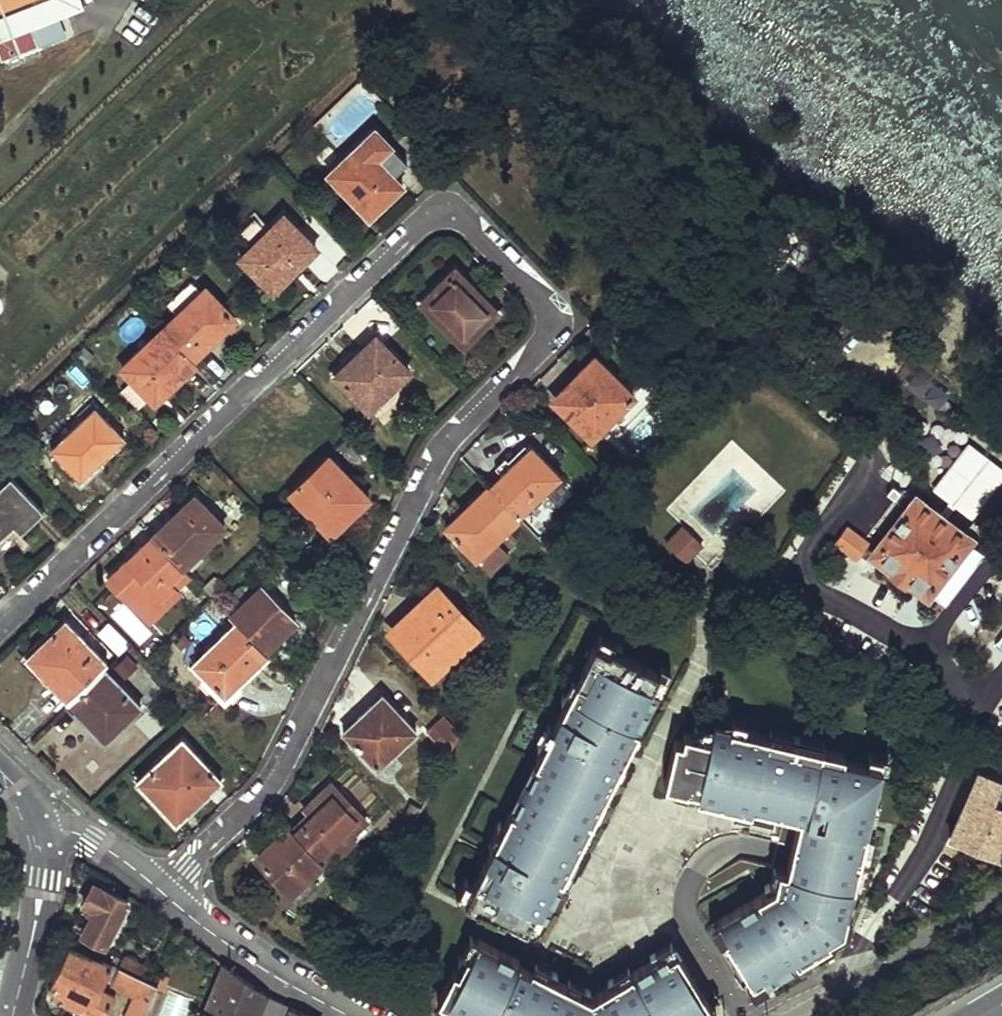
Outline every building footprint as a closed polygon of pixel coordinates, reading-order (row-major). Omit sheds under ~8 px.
[(31,26),(58,16),(84,5),(82,0),(0,0),(0,38),(31,26)] [(58,16),(31,26),(38,43),(65,33),(58,16)] [(36,48),(31,33),(0,45),(0,55),(2,61),(36,48)] [(375,128),(328,172),(370,215),(403,185),(393,174),(408,161),(375,128)] [(283,215),(240,255),(267,284),(293,261),(296,264),(314,247),(283,215)] [(453,267),(418,298),(459,343),(493,311),(453,267)] [(187,277),(164,299),(175,310),(198,289),(187,277)] [(175,310),(160,323),(190,354),(231,315),(202,285),(198,289),(175,310)] [(160,323),(118,364),(147,394),(173,370),(177,374),(193,359),(190,354),(160,323)] [(376,330),(335,369),(369,404),(411,366),(376,330)] [(581,376),(554,401),(586,437),(632,394),(591,351),(572,368),(581,376)] [(127,376),(117,387),(132,403),(143,393),(127,376)] [(82,414),(49,445),(76,474),(97,453),(99,456),(122,434),(87,396),(75,407),(82,414)] [(526,438),(483,482),(514,515),(558,472),(526,438)] [(973,517),(1001,480),(1001,470),(967,444),(934,486),(973,517)] [(324,454),(287,490),(329,535),(366,499),(324,454)] [(609,464),(597,475),(606,484),(617,472),(609,464)] [(0,478),(0,546),(39,507),(6,472),(0,478)] [(597,475),(585,488),(594,498),(606,484),(597,475)] [(483,482),(443,523),(471,556),(514,515),(483,482)] [(191,493),(150,530),(183,566),(224,528),(191,493)] [(869,557),(927,600),(973,540),(915,497),(869,557)] [(867,541),(848,523),(835,537),(854,555),(867,541)] [(702,546),(679,524),(661,543),(684,565),(702,546)] [(183,566),(150,530),(136,544),(139,548),(126,560),(123,556),(106,573),(139,609),(170,580),(174,585),(188,572),(183,566)] [(139,548),(136,544),(123,556),(126,560),(139,548)] [(217,571),(205,584),(212,591),(225,580),(217,571)] [(271,576),(229,616),(233,620),(261,651),(303,610),(271,576)] [(170,580),(139,609),(147,617),(179,589),(174,585),(170,580)] [(430,586),(388,625),(427,668),(469,630),(430,586)] [(65,616),(23,653),(64,698),(96,667),(104,659),(65,616)] [(115,648),(124,640),(106,620),(96,629),(115,648)] [(233,620),(188,662),(219,694),(264,653),(261,651),(233,620)] [(673,664),(608,633),(479,894),(543,931),(673,664)] [(96,667),(64,698),(101,737),(133,707),(96,667)] [(374,691),(334,728),(371,770),(411,732),(374,691)] [(457,734),(443,718),(426,733),(446,756),(457,734)] [(890,757),(723,718),(720,732),(685,725),(673,781),(812,811),(794,878),(722,922),(762,983),(856,925),(890,757)] [(178,740),(135,779),(172,821),(215,782),(178,740)] [(998,852),(1001,843),(1001,800),(973,787),(952,831),(998,852)] [(317,808),(289,831),(317,864),(358,828),(325,790),(311,801),(317,808)] [(417,814),(408,810),(399,827),(401,829),(406,835),(417,814)] [(274,842),(254,861),(268,875),(275,868),(291,887),(308,872),(317,864),(289,831),(284,826),(271,838),(274,842)] [(398,852),(406,835),(401,829),(391,848),(398,852)] [(295,907),(320,885),(308,872),(291,887),(275,868),(268,875),(295,907)] [(93,909),(82,933),(105,944),(127,901),(92,883),(82,903),(93,909)] [(486,937),(451,1005),(472,1015),(717,1015),(724,1012),(683,950),(604,992),(486,937)] [(52,956),(62,961),(51,985),(103,1012),(112,997),(99,989),(103,979),(112,983),(136,996),(125,1015),(144,1015),(149,1003),(156,986),(133,974),(119,967),(111,963),(110,966),(69,945),(68,948),(55,942),(52,956)] [(103,959),(106,954),(91,946),(88,951),(103,959)] [(124,955),(119,967),(133,974),(138,963),(124,955)] [(224,963),(204,1015),(286,1015),(290,1006),(273,998),(224,963)] [(290,1006),(286,1015),(308,1015),(290,1006)]
